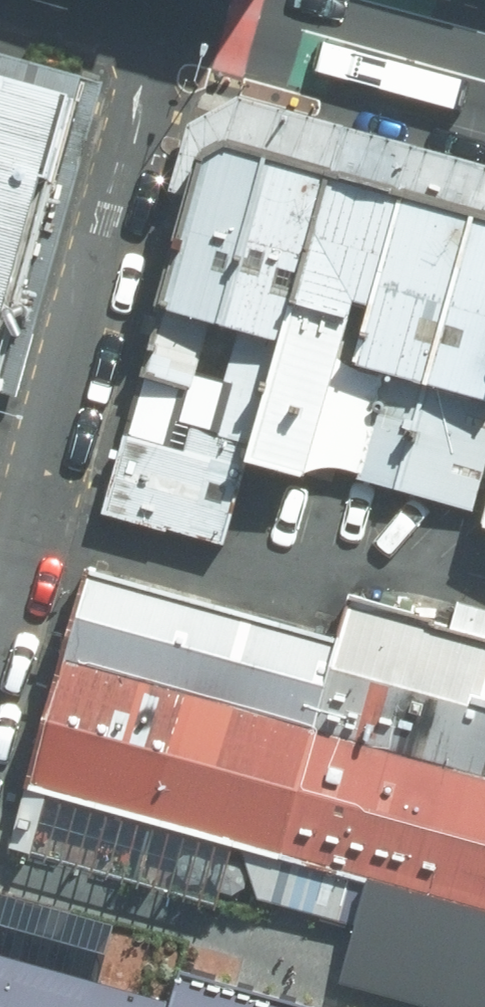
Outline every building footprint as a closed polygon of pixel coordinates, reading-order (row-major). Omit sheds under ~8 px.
[(0,85),(0,283),(52,99),(0,85)] [(323,177),(200,143),(97,514),(220,548),(244,463),(323,177)] [(393,197),(323,177),(244,463),(314,482),(317,472),(393,197)] [(393,197),(317,472),(463,513),(484,434),(484,222),(393,197)] [(463,513),(460,522),(484,528),(484,434),(463,513)] [(338,647),(87,577),(29,785),(246,845),(281,856),(315,729),(338,647)] [(315,729),(484,777),(484,642),(350,602),(338,647),(315,729)] [(281,856),(351,874),(368,879),(484,911),(484,777),(315,729),(281,856)] [(281,856),(246,845),(260,900),(340,921),(351,874),(281,856)] [(368,879),(341,982),(429,1006),(484,1006),(484,911),(368,879)] [(179,972),(170,1006),(0,960),(0,1006),(304,1006),(179,972)]
